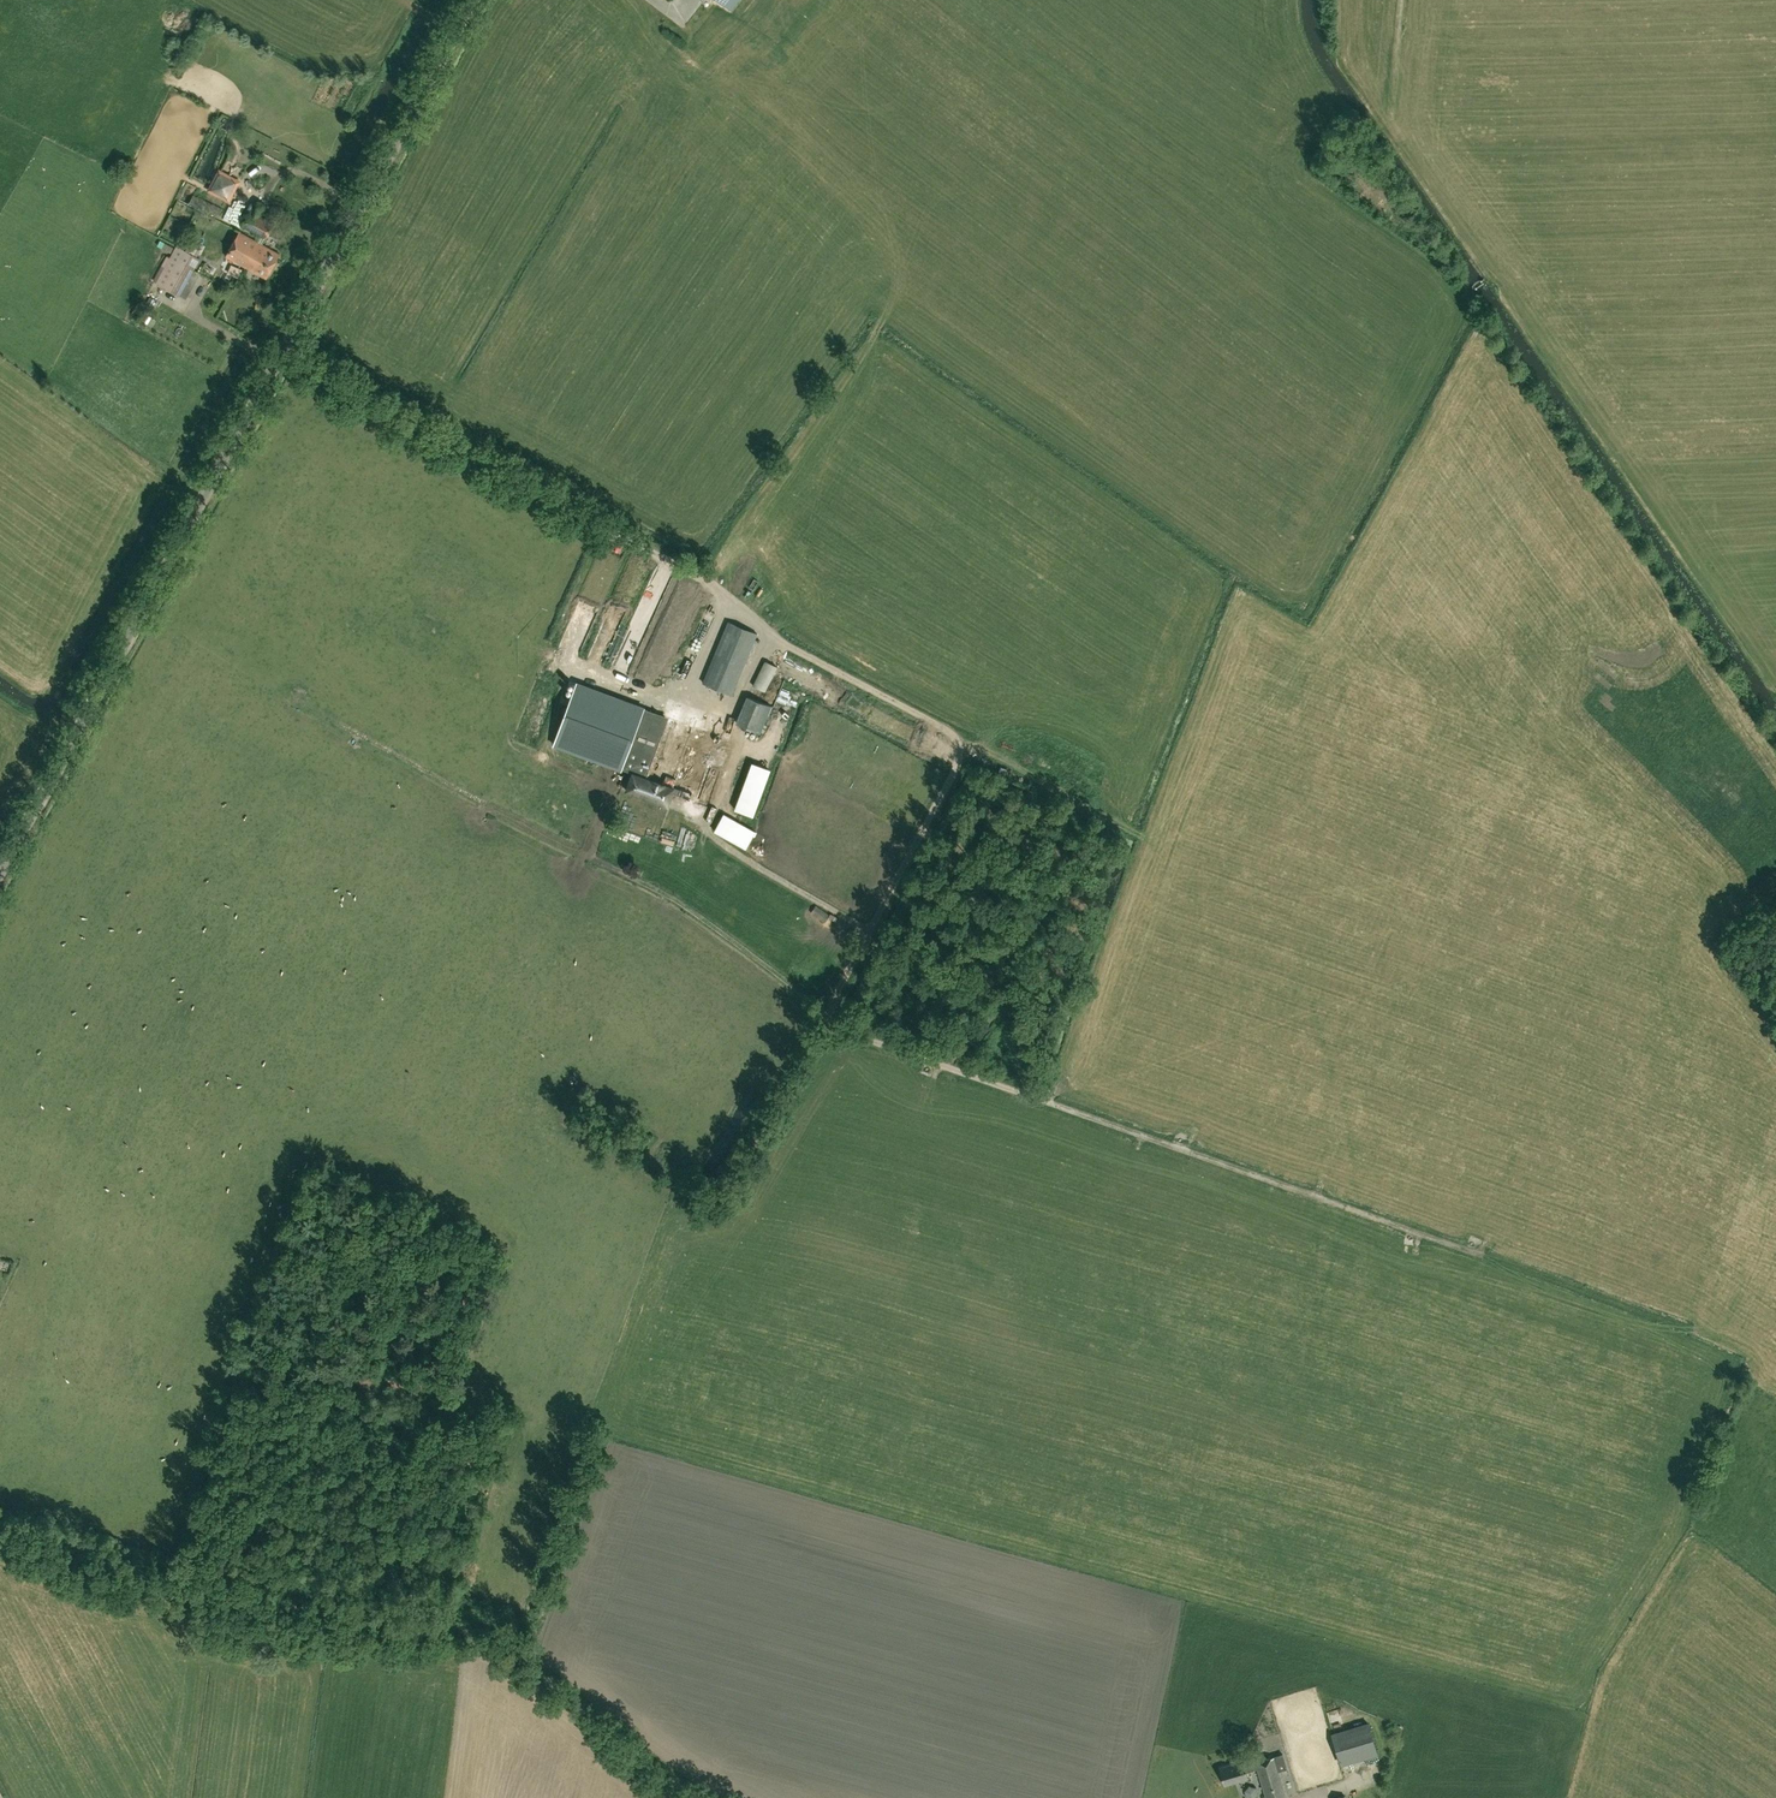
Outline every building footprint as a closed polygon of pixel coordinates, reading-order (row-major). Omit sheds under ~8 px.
[(747,0),(725,0),(739,11),(747,0)] [(219,168),(207,191),(229,203),(241,181),(219,168)] [(220,208),(194,195),(190,203),(217,215),(220,208)] [(243,226),(266,239),(274,224),(260,216),(265,208),(256,203),(252,212),(251,211),(243,226)] [(253,255),(260,243),(240,232),(226,256),(246,267),(253,255)] [(186,250),(178,246),(158,283),(179,295),(199,258),(196,256),(202,246),(191,240),(186,250)] [(280,255),(260,243),(253,255),(246,267),(266,279),(280,255)] [(148,301),(145,306),(150,309),(153,304),(148,301)] [(630,576),(629,582),(644,585),(645,580),(630,576)] [(728,622),(704,683),(733,694),(757,634),(728,622)] [(709,642),(714,628),(707,625),(701,640),(709,642)] [(655,654),(649,677),(659,680),(665,657),(655,654)] [(770,661),(759,687),(772,693),(783,666),(770,661)] [(682,672),(686,677),(696,671),(693,665),(682,672)] [(586,676),(609,681),(610,676),(588,671),(586,676)] [(695,727),(576,684),(554,744),(633,773),(627,791),(668,806),(673,793),(706,806),(731,741),(703,730),(680,791),(674,788),(695,727)] [(748,697),(737,723),(760,733),(771,706),(748,697)] [(723,817),(716,830),(746,846),(753,833),(723,817)] [(1338,1731),(1350,1728),(1348,1720),(1337,1723),(1338,1731)] [(1368,1723),(1331,1734),(1339,1762),(1376,1751),(1368,1723)] [(1278,1770),(1287,1768),(1283,1754),(1282,1754),(1255,1763),(1254,1758),(1220,1768),(1225,1785),(1248,1778),(1246,1772),(1257,1769),(1266,1797),(1287,1797),(1278,1770)]
